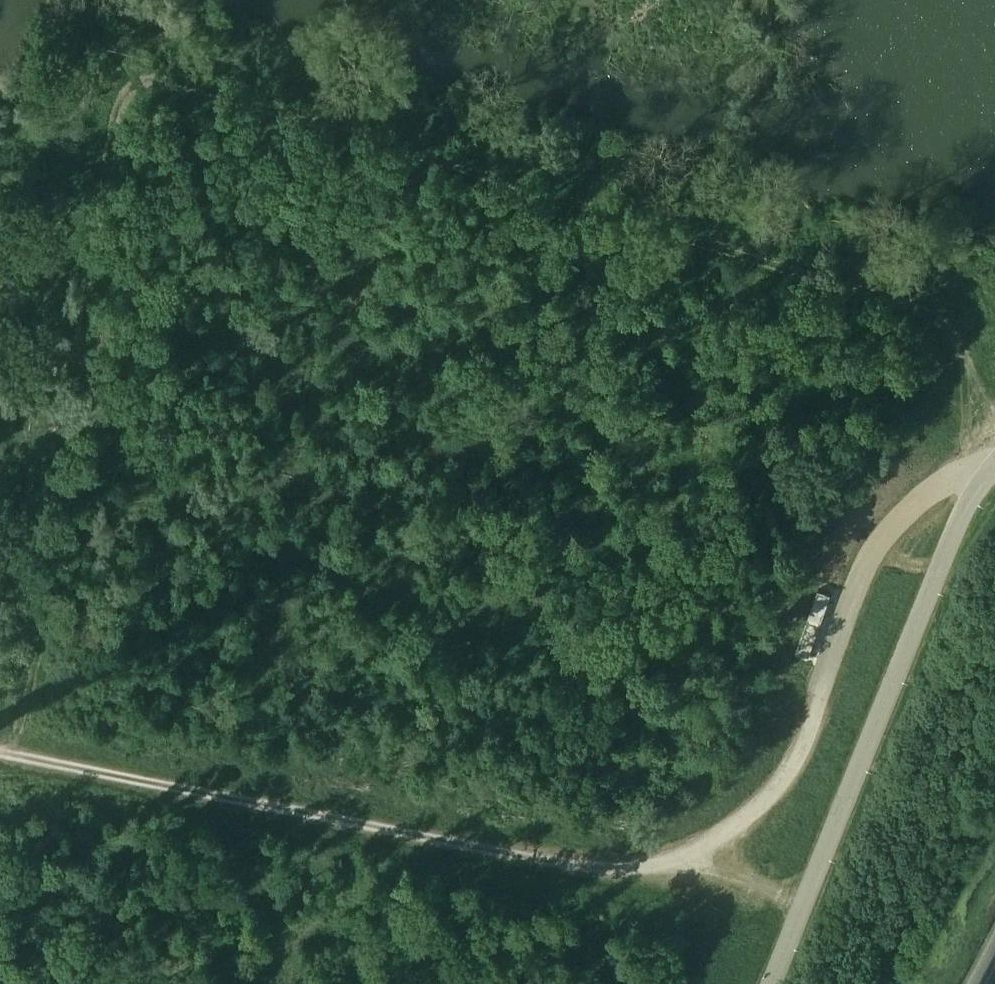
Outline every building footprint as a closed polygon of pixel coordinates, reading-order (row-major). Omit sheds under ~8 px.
[(805,621),(796,650),(809,654),(831,593),(818,589),(805,621)]
